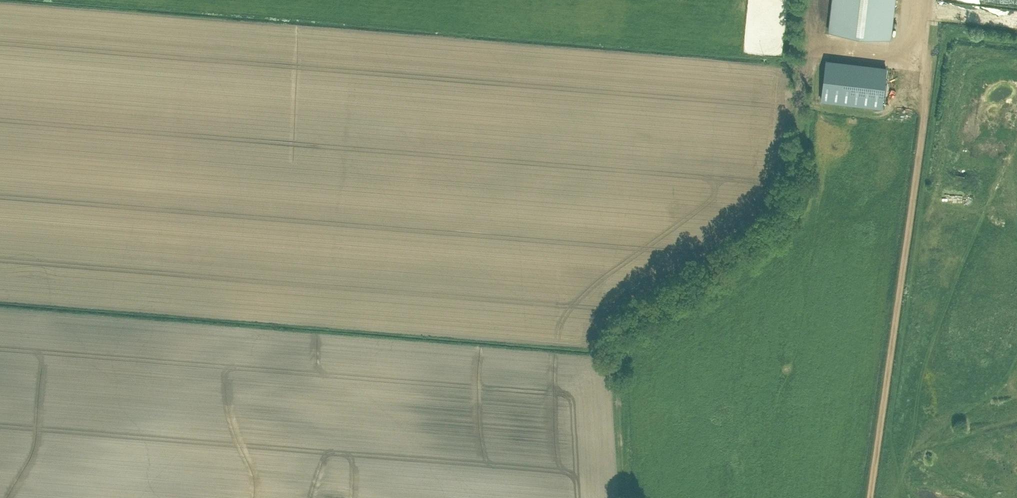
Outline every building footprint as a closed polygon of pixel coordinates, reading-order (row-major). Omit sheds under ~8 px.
[(828,32),(891,40),(896,0),(832,0),(828,32)] [(881,107),(886,67),(825,60),(821,100),(881,107)]
